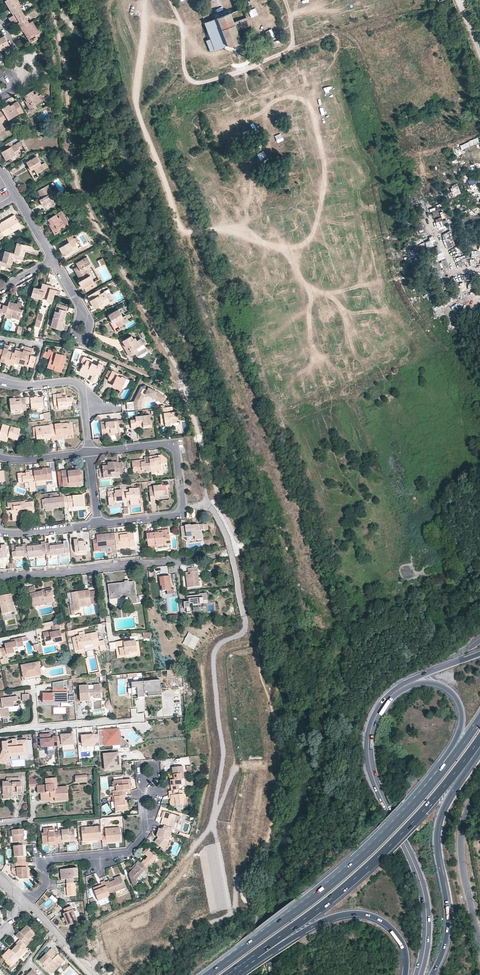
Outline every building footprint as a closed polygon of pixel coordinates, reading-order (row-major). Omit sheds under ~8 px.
[(18,4),(20,3),(19,0),(6,0),(5,1),(10,9),(18,4)] [(226,9),(233,7),(231,0),(230,0),(224,2),(226,9)] [(383,1),(385,8),(393,6),(391,0),(387,0),(383,1)] [(336,3),(328,6),(331,14),(338,11),(336,3)] [(18,4),(10,9),(12,13),(14,12),(15,14),(13,15),(9,18),(10,20),(24,13),(18,4)] [(214,14),(221,11),(218,4),(211,7),(214,14)] [(369,6),(362,8),(364,15),(371,13),(369,6)] [(323,8),(316,11),(319,18),(326,15),(323,8)] [(348,12),(351,19),(358,16),(354,9),(348,12)] [(29,22),(24,13),(10,20),(12,24),(17,21),(18,20),(19,22),(18,23),(21,28),(29,22)] [(239,47),(243,43),(237,31),(251,25),(247,17),(235,23),(232,16),(219,21),(230,48),(233,49),(237,48),(239,47)] [(341,16),(334,17),(335,25),(343,23),(341,16)] [(33,21),(29,22),(21,28),(23,31),(24,31),(28,39),(39,33),(38,31),(33,21)] [(309,22),(302,25),(304,33),(312,30),(309,22)] [(4,35),(0,37),(0,47),(2,50),(10,46),(4,35)] [(329,78),(321,80),(323,87),(331,85),(329,78)] [(279,81),(273,84),(276,92),(283,89),(279,81)] [(32,90),(24,95),(26,99),(25,100),(31,111),(37,108),(35,104),(45,99),(42,93),(43,93),(39,87),(33,90),(32,90)] [(265,88),(258,90),(261,98),(268,95),(265,88)] [(311,98),(318,96),(316,89),(309,91),(311,98)] [(240,98),(233,101),(236,108),(243,106),(240,98)] [(7,105),(2,108),(8,119),(23,111),(17,101),(10,106),(8,107),(7,105)] [(290,103),(291,110),(299,108),(297,101),(290,103)] [(313,106),(315,114),(323,112),(321,104),(313,106)] [(221,119),(228,116),(225,108),(218,111),(221,119)] [(274,117),(281,114),(278,108),(272,110),(274,117)] [(0,111),(0,132),(5,129),(2,123),(8,119),(3,109),(0,111)] [(299,112),(292,114),(295,122),(302,120),(299,112)] [(318,122),(320,131),(327,129),(325,120),(318,122)] [(224,125),(228,132),(235,128),(231,122),(224,125)] [(282,129),(284,136),(292,134),(290,127),(282,129)] [(345,140),(344,133),(337,134),(338,141),(345,140)] [(23,144),(21,140),(12,145),(12,146),(2,152),(6,160),(12,156),(14,158),(22,154),(18,147),(23,144)] [(347,144),(348,152),(355,151),(354,143),(347,144)] [(279,154),(287,151),(284,144),(277,147),(279,154)] [(363,154),(356,156),(358,163),(365,162),(363,154)] [(42,164),(37,155),(27,161),(30,167),(31,170),(32,170),(34,169),(37,173),(38,172),(47,166),(45,162),(42,164)] [(209,173),(217,172),(215,165),(208,166),(209,173)] [(466,186),(471,196),(479,191),(475,181),(466,186)] [(38,191),(41,196),(42,198),(40,199),(44,207),(50,203),(51,206),(57,203),(53,196),(57,194),(55,191),(53,192),(48,185),(38,191)] [(451,191),(447,193),(448,197),(460,193),(457,185),(450,188),(451,191)] [(203,189),(205,197),(212,195),(209,187),(203,189)] [(209,206),(212,214),(218,211),(216,204),(209,206)] [(467,210),(469,218),(479,215),(479,206),(467,210)] [(48,219),(50,222),(51,224),(49,225),(55,235),(61,231),(59,228),(67,223),(61,211),(48,219)] [(0,223),(0,226),(15,217),(14,214),(0,223)] [(370,216),(363,217),(364,224),(372,223),(370,216)] [(0,226),(0,227),(5,236),(21,226),(15,217),(0,226)] [(445,219),(436,221),(437,229),(447,228),(445,219)] [(350,232),(358,231),(357,223),(349,224),(350,232)] [(358,238),(360,245),(367,243),(365,236),(358,238)] [(308,246),(316,245),(314,237),(306,238),(308,246)] [(76,241),(75,238),(74,238),(73,238),(74,239),(69,242),(60,247),(64,255),(70,252),(72,251),(73,253),(79,250),(76,243),(77,242),(76,241)] [(284,241),(277,242),(278,249),(285,248),(284,241)] [(14,253),(24,255),(26,249),(31,250),(32,246),(17,242),(14,253)] [(436,260),(443,258),(439,245),(431,248),(436,260)] [(235,259),(242,256),(238,248),(231,251),(235,259)] [(24,255),(14,253),(5,250),(2,261),(11,263),(12,263),(13,257),(22,259),(24,255)] [(375,251),(367,253),(369,261),(377,260),(375,251)] [(79,268),(75,270),(81,280),(90,274),(86,268),(92,265),(87,257),(76,263),(78,266),(79,268)] [(1,266),(10,268),(11,263),(2,261),(0,260),(0,271),(1,266)] [(381,272),(374,273),(375,281),(382,280),(381,272)] [(90,274),(81,280),(79,281),(82,287),(83,286),(85,288),(87,291),(96,285),(90,274)] [(253,274),(246,277),(250,284),(257,281),(253,274)] [(41,288),(34,286),(31,296),(42,299),(42,297),(46,284),(42,283),(41,288)] [(50,285),(46,284),(42,297),(47,298),(46,300),(52,302),(55,294),(59,295),(60,291),(53,289),(50,288),(50,285)] [(260,286),(253,288),(255,295),(262,293),(260,286)] [(361,286),(353,287),(354,295),(362,294),(361,286)] [(101,293),(99,288),(88,295),(90,300),(95,308),(101,305),(102,307),(110,303),(106,296),(107,295),(107,294),(105,291),(101,293)] [(376,302),(377,309),(385,308),(383,300),(376,302)] [(17,303),(9,301),(8,305),(6,312),(11,313),(11,316),(20,319),(22,309),(20,309),(22,303),(17,301),(17,303)] [(57,303),(54,315),(54,316),(64,318),(67,306),(57,303)] [(111,320),(113,323),(116,321),(119,326),(128,321),(125,315),(123,316),(118,309),(108,314),(111,320)] [(280,312),(272,313),(273,321),(281,319),(280,312)] [(255,315),(256,322),(264,321),(263,314),(255,315)] [(64,318),(54,316),(51,326),(61,329),(64,318)] [(292,326),(299,325),(298,316),(290,317),(292,326)] [(322,325),(324,332),(332,331),(330,323),(322,325)] [(374,334),(376,325),(369,324),(367,333),(374,334)] [(348,335),(356,336),(358,328),(350,327),(348,335)] [(285,332),(277,333),(278,341),(286,340),(285,332)] [(131,335),(123,340),(125,344),(126,346),(124,347),(129,356),(135,353),(134,349),(143,344),(140,338),(137,340),(135,337),(133,338),(131,335)] [(268,335),(261,336),(262,344),(270,343),(268,335)] [(0,348),(0,361),(4,362),(8,350),(9,345),(5,344),(3,349),(0,348)] [(339,344),(332,347),(334,354),(342,351),(339,344)] [(20,349),(18,348),(14,363),(23,366),(24,364),(29,347),(24,346),(23,350),(20,349)] [(16,347),(15,349),(14,352),(8,350),(4,362),(13,364),(14,363),(18,348),(16,347)] [(33,348),(29,347),(24,364),(27,366),(28,364),(33,365),(36,356),(31,354),(33,348)] [(301,347),(293,349),(294,356),(302,355),(301,347)] [(313,356),(321,355),(320,347),(312,349),(313,356)] [(50,358),(48,363),(55,365),(54,369),(61,372),(66,355),(57,353),(57,352),(48,349),(46,357),(50,358)] [(271,352),(264,353),(265,361),(272,360),(271,352)] [(333,357),(325,358),(326,366),(334,364),(333,357)] [(97,377),(104,362),(100,360),(97,365),(87,360),(84,365),(82,364),(79,371),(87,375),(88,374),(89,372),(93,374),(92,376),(90,380),(95,383),(98,377),(97,377)] [(287,366),(280,368),(282,376),(289,374),(287,366)] [(112,371),(108,379),(113,382),(113,383),(112,385),(120,390),(121,388),(126,378),(121,376),(121,377),(117,375),(118,373),(112,371)] [(352,372),(345,375),(347,382),(355,380),(352,372)] [(309,373),(301,375),(303,383),(311,381),(309,373)] [(278,377),(271,379),(273,387),(281,384),(278,377)] [(130,380),(126,378),(121,388),(122,389),(127,386),(130,380)] [(134,410),(141,409),(140,403),(141,401),(140,401),(141,397),(143,398),(145,392),(155,397),(161,401),(166,396),(160,391),(149,386),(147,389),(143,387),(141,392),(139,391),(133,402),(134,410)] [(307,389),(300,391),(302,398),(309,396),(307,389)] [(53,395),(54,405),(58,405),(58,407),(67,406),(72,406),(71,398),(67,398),(67,397),(62,397),(62,394),(53,395)] [(38,398),(38,396),(25,398),(26,405),(31,404),(32,409),(38,408),(44,408),(43,397),(38,398)] [(26,405),(25,398),(9,400),(11,411),(17,411),(17,413),(27,411),(26,405)] [(291,399),(284,402),(287,409),(294,406),(291,399)] [(172,406),(165,407),(161,408),(159,408),(161,424),(165,423),(165,425),(170,424),(172,424),(172,423),(177,422),(175,411),(173,411),(172,406)] [(132,429),(137,428),(137,425),(143,425),(144,427),(151,426),(150,414),(135,416),(135,419),(130,420),(132,429)] [(100,421),(102,434),(116,433),(116,434),(120,433),(118,420),(115,421),(114,420),(105,421),(105,420),(100,421)] [(71,423),(55,425),(56,434),(57,441),(61,440),(61,437),(73,436),(71,423)] [(3,425),(0,434),(0,440),(7,442),(8,438),(17,441),(20,430),(3,425)] [(55,425),(50,426),(35,427),(35,428),(36,436),(37,440),(51,439),(51,435),(56,434),(55,425)] [(161,456),(149,457),(151,472),(162,471),(161,465),(167,464),(166,459),(161,456)] [(144,457),(144,460),(145,462),(142,463),(142,460),(132,461),(133,472),(137,472),(137,474),(151,472),(149,457),(144,457)] [(118,462),(108,463),(108,466),(103,466),(102,467),(102,469),(99,469),(100,477),(103,477),(104,479),(112,478),(111,474),(119,473),(119,474),(123,473),(122,463),(118,463),(118,462)] [(43,471),(34,472),(35,482),(52,481),(50,468),(42,469),(43,471)] [(61,471),(61,472),(63,485),(63,486),(81,483),(81,480),(80,475),(79,469),(61,471)] [(34,470),(29,470),(30,472),(26,473),(22,473),(17,473),(18,484),(29,483),(30,492),(37,491),(36,488),(35,483),(35,482),(34,472),(34,470)] [(155,500),(159,500),(159,497),(168,497),(167,490),(163,491),(162,485),(149,487),(151,503),(155,502),(155,500)] [(123,501),(122,490),(113,491),(112,488),(107,488),(109,505),(115,505),(115,502),(123,501)] [(125,490),(123,490),(122,490),(123,501),(130,500),(130,505),(139,504),(138,499),(140,499),(139,488),(129,489),(129,490),(125,490)] [(66,497),(63,497),(64,508),(68,508),(74,508),(74,507),(84,506),(83,495),(73,496),(72,496),(66,497)] [(63,497),(60,497),(44,499),(44,500),(45,509),(45,510),(54,509),(64,508),(63,497)] [(7,501),(8,508),(11,508),(11,511),(8,511),(12,515),(13,520),(22,519),(21,510),(25,510),(26,513),(33,513),(32,502),(25,503),(24,502),(11,503),(10,500),(7,501)] [(201,531),(204,531),(203,525),(190,526),(190,525),(186,526),(181,527),(182,537),(187,537),(187,541),(202,539),(201,531)] [(159,531),(154,532),(154,533),(147,534),(148,547),(167,545),(166,542),(171,541),(169,530),(162,531),(163,533),(159,533),(159,531)] [(133,532),(128,533),(128,535),(120,536),(120,533),(115,534),(117,553),(121,552),(120,548),(135,547),(134,542),(133,533),(133,532)] [(115,533),(97,535),(98,542),(98,548),(100,548),(107,548),(107,553),(112,553),(112,554),(117,553),(115,534),(115,533)] [(78,539),(73,539),(75,552),(86,551),(85,541),(83,541),(83,540),(78,540),(78,539)] [(22,545),(23,547),(19,547),(16,547),(15,545),(10,545),(12,558),(24,556),(24,557),(28,557),(28,558),(43,557),(42,555),(47,555),(47,556),(69,554),(68,541),(64,542),(64,544),(62,544),(57,545),(52,546),(49,546),(49,543),(45,544),(45,542),(41,542),(41,545),(39,546),(34,546),(29,547),(27,547),(27,544),(22,545)] [(198,581),(196,568),(187,569),(188,573),(185,573),(187,588),(196,587),(196,582),(198,581)] [(169,576),(159,578),(160,586),(162,586),(162,591),(167,590),(168,595),(174,594),(174,590),(171,590),(169,576)] [(109,585),(110,599),(130,597),(130,604),(139,602),(139,596),(136,596),(134,582),(109,585)] [(42,592),(41,592),(36,593),(35,586),(28,587),(32,604),(44,601),(45,604),(53,602),(54,602),(53,597),(54,596),(52,588),(45,589),(46,592),(42,592)] [(77,592),(72,593),(74,611),(80,610),(79,607),(91,606),(89,590),(85,591),(85,594),(78,595),(77,592)] [(204,603),(203,600),(207,600),(206,593),(199,594),(199,598),(196,599),(195,595),(187,597),(188,600),(189,600),(189,602),(187,603),(184,603),(184,604),(180,604),(181,613),(187,612),(187,613),(192,612),(191,607),(190,607),(189,604),(193,603),(193,605),(204,603)] [(3,615),(14,612),(15,613),(16,613),(16,610),(14,610),(11,595),(0,597),(0,601),(3,615)] [(60,626),(60,624),(52,626),(53,631),(54,632),(51,633),(50,631),(43,633),(45,642),(55,640),(56,643),(64,642),(60,626)] [(97,632),(84,635),(80,636),(76,637),(79,650),(86,649),(85,645),(92,644),(93,647),(100,646),(100,650),(106,649),(104,641),(99,642),(97,632)] [(22,638),(11,640),(12,642),(5,644),(6,648),(1,649),(2,656),(3,660),(7,660),(6,655),(8,655),(7,654),(15,653),(14,648),(24,646),(22,638)] [(136,641),(130,642),(123,643),(123,641),(115,642),(116,649),(119,648),(120,656),(130,655),(129,653),(137,652),(136,642),(136,641)] [(138,642),(136,642),(137,652),(129,653),(130,655),(120,656),(119,648),(116,649),(118,658),(140,655),(138,642)] [(41,674),(39,662),(22,666),(24,678),(25,678),(31,677),(30,675),(41,674)] [(131,682),(132,694),(138,694),(138,698),(145,697),(144,694),(162,693),(161,680),(131,682)] [(68,701),(68,690),(64,690),(64,681),(53,683),(53,694),(43,694),(43,701),(68,701)] [(101,698),(100,684),(94,685),(95,690),(89,691),(89,685),(79,686),(81,702),(87,701),(87,700),(90,699),(90,697),(95,696),(95,698),(101,698)] [(11,706),(10,696),(1,697),(1,700),(1,702),(0,702),(0,716),(7,715),(6,711),(9,710),(8,706),(11,706)] [(104,730),(98,730),(98,734),(99,742),(99,746),(120,744),(120,738),(119,729),(111,730),(111,731),(109,731),(109,730),(105,731),(104,730)] [(58,745),(57,736),(53,736),(53,738),(51,738),(51,736),(50,733),(41,734),(42,747),(48,746),(48,750),(55,749),(54,746),(58,745)] [(74,744),(74,733),(69,734),(69,735),(66,735),(66,734),(61,734),(61,736),(57,736),(58,745),(58,746),(63,746),(62,745),(74,744)] [(81,735),(82,747),(96,746),(96,743),(99,742),(98,734),(81,735)] [(13,743),(8,744),(8,742),(2,742),(3,750),(0,758),(0,762),(6,764),(9,756),(10,754),(24,753),(24,747),(28,746),(28,740),(17,741),(17,743),(13,743)] [(29,755),(28,746),(24,747),(24,753),(10,754),(9,756),(29,755)] [(118,753),(104,754),(105,770),(119,769),(118,753)] [(186,786),(185,779),(184,767),(173,768),(173,775),(174,775),(174,778),(175,780),(172,780),(170,780),(171,791),(179,790),(179,786),(185,786),(186,786)] [(87,781),(87,776),(87,775),(75,776),(76,783),(87,782),(87,781)] [(19,777),(7,778),(7,781),(2,781),(3,796),(9,796),(9,797),(13,797),(13,796),(13,792),(17,792),(22,792),(22,782),(19,782),(19,777)] [(29,780),(30,787),(37,786),(38,793),(41,793),(42,801),(52,800),(52,798),(55,798),(63,797),(62,794),(68,793),(68,786),(58,787),(57,778),(45,779),(46,785),(39,786),(38,779),(29,780)] [(130,790),(129,779),(114,781),(114,786),(116,786),(117,791),(115,791),(113,791),(113,797),(124,796),(126,795),(126,791),(130,790)] [(171,791),(169,791),(169,796),(171,795),(171,798),(170,798),(171,801),(170,802),(170,806),(184,805),(183,799),(182,790),(179,790),(171,791)] [(69,800),(68,793),(62,794),(63,797),(55,798),(55,802),(69,800)] [(124,796),(113,797),(111,797),(111,801),(115,801),(116,812),(126,811),(125,800),(124,796)] [(174,823),(177,816),(167,812),(164,819),(162,825),(164,826),(163,829),(171,832),(174,823)] [(102,837),(101,826),(85,828),(85,831),(82,831),(83,840),(97,838),(98,840),(102,840),(102,837)] [(59,843),(58,832),(55,832),(54,827),(44,828),(44,833),(42,833),(43,844),(55,842),(55,844),(59,843)] [(106,828),(106,830),(106,836),(104,837),(102,837),(102,840),(102,843),(107,843),(106,841),(113,840),(113,841),(121,841),(119,827),(106,828)] [(163,829),(159,828),(157,834),(158,836),(159,837),(155,842),(164,849),(168,845),(172,832),(171,832),(163,829)] [(23,845),(26,845),(27,845),(27,841),(24,841),(23,829),(12,830),(13,842),(19,842),(19,845),(23,845)] [(74,829),(58,830),(58,832),(59,843),(63,842),(63,840),(75,839),(74,829)] [(17,857),(18,863),(27,863),(26,856),(27,856),(26,845),(23,845),(19,845),(14,846),(15,857),(17,857)] [(157,857),(148,850),(144,854),(148,857),(145,860),(144,859),(141,863),(147,868),(150,865),(151,866),(157,857)] [(141,863),(138,861),(136,864),(137,865),(129,874),(130,875),(129,875),(133,885),(134,885),(135,885),(138,882),(136,880),(144,871),(146,873),(148,870),(147,868),(141,863)] [(29,867),(28,862),(27,863),(18,863),(16,863),(16,868),(12,868),(13,873),(17,873),(17,877),(21,879),(27,879),(26,867),(29,867)] [(74,883),(73,877),(78,877),(77,868),(61,870),(61,880),(66,880),(67,884),(74,883)] [(109,881),(105,882),(105,883),(107,886),(109,894),(125,888),(121,876),(114,878),(115,880),(109,882),(109,881)] [(94,891),(107,886),(105,883),(105,882),(104,881),(101,882),(102,885),(93,888),(94,891)] [(77,887),(76,883),(74,883),(67,884),(68,896),(76,895),(75,887),(77,887)] [(109,894),(107,886),(94,891),(98,901),(110,896),(109,894)] [(63,914),(65,917),(66,921),(69,926),(78,922),(71,906),(64,909),(65,913),(63,914)] [(27,926),(24,930),(21,933),(20,932),(16,936),(20,940),(25,945),(31,938),(35,934),(27,926)] [(31,938),(25,945),(27,947),(33,940),(31,938)] [(25,945),(20,940),(16,944),(18,945),(12,951),(19,958),(25,952),(24,951),(27,947),(25,945)] [(10,950),(7,947),(5,950),(6,951),(7,952),(3,956),(13,965),(20,959),(19,958),(12,951),(10,950)] [(56,952),(52,949),(40,961),(51,972),(63,959),(58,955),(56,957),(54,954),(56,952)] [(65,961),(63,959),(51,972),(52,973),(65,961)]
